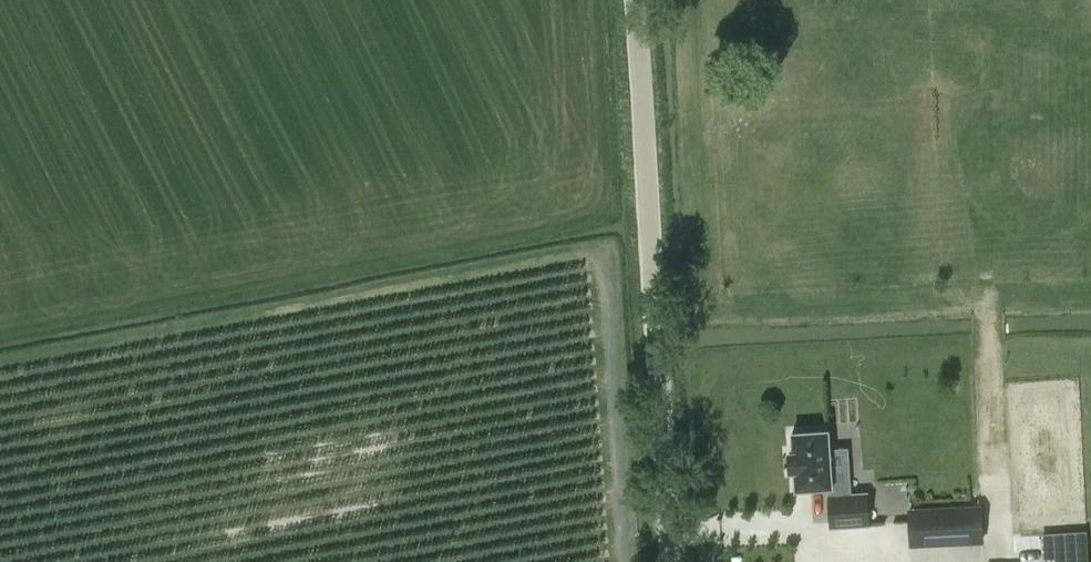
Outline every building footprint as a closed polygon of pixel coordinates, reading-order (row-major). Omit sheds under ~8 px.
[(827,433),(794,435),(795,453),(791,452),(791,470),(796,470),(798,489),(831,487),(832,497),(831,497),(833,527),(867,525),(865,494),(844,495),(842,473),(831,473),(827,433)] [(982,542),(980,507),(911,510),(913,545),(982,542)] [(1043,532),(1044,561),(1089,561),(1087,530),(1043,532)]
